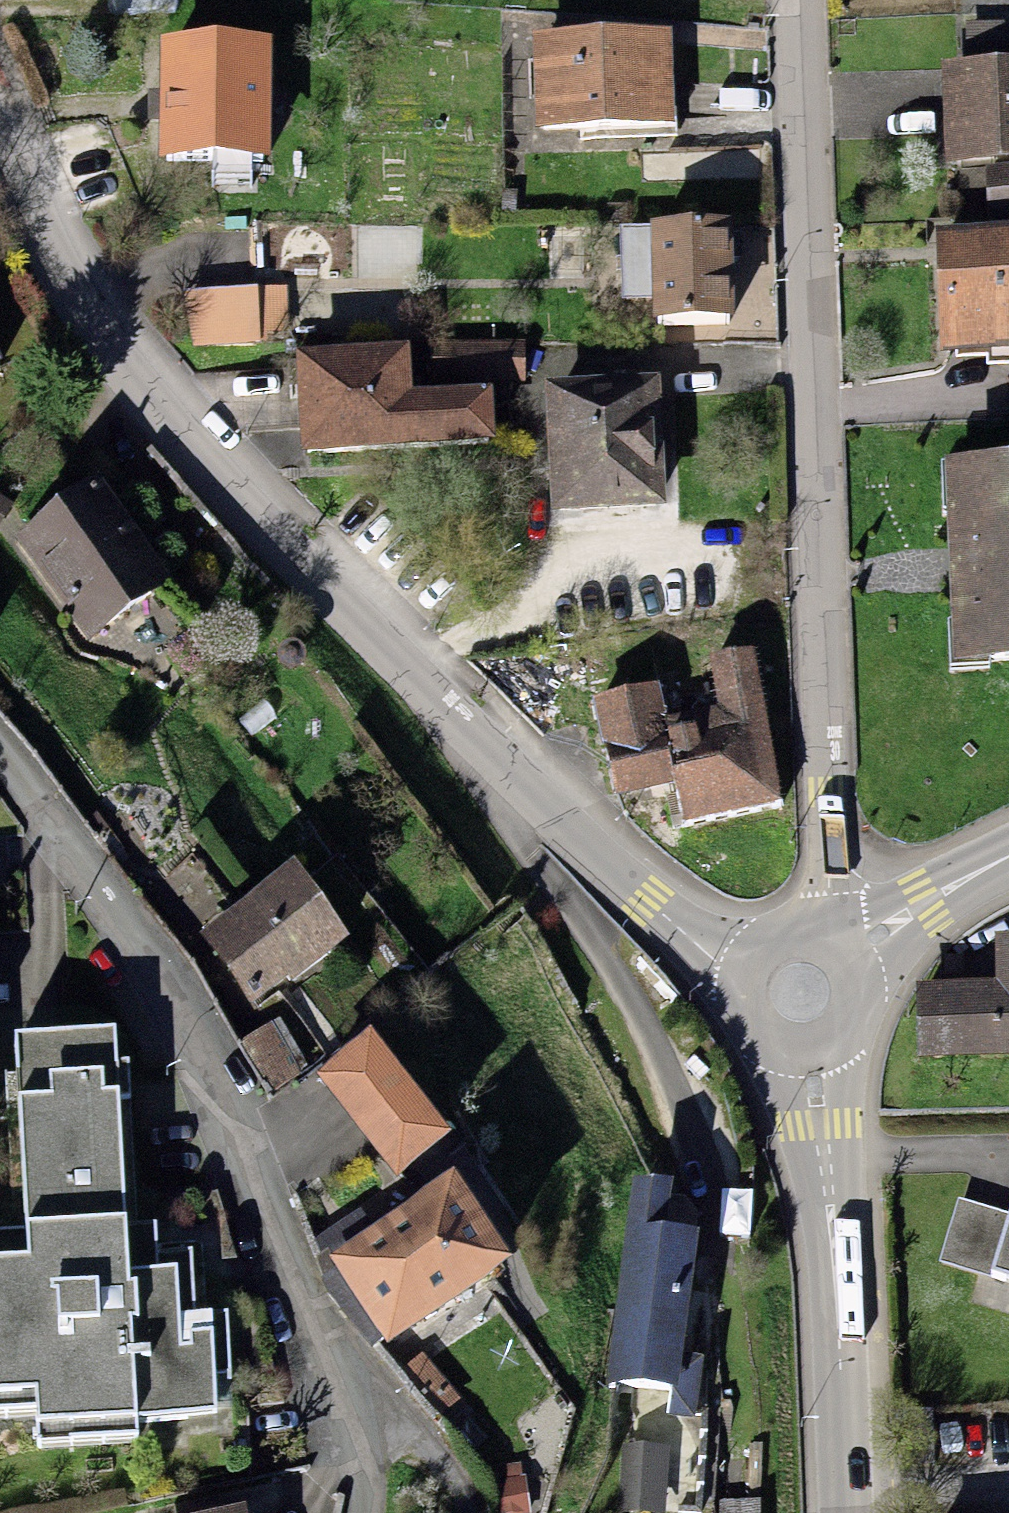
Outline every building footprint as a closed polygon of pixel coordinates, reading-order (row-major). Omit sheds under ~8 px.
[(969,30),(970,53),(1001,52),(1000,29),(969,30)] [(595,42),(541,43),(542,130),(675,128),(674,85),(667,85),(667,41),(621,41),(621,30),(594,30),(595,42)] [(261,60),(162,59),(161,171),(260,172),(261,60)] [(962,84),(962,155),(1008,155),(1008,83),(991,83),(991,75),(965,75),(965,84),(962,84)] [(987,173),(987,216),(1008,216),(1008,172),(987,173)] [(655,300),(655,325),(730,325),(730,257),(743,257),(742,236),(728,237),(728,226),(624,227),(625,300),(655,300)] [(944,242),(949,355),(1008,352),(1008,239),(944,242)] [(13,372),(0,343),(0,378),(13,372)] [(529,352),(435,353),(436,386),(529,384),(529,352)] [(412,359),(296,363),(298,400),(310,399),(311,449),(490,443),(489,407),(414,409),(412,359)] [(623,397),(556,398),(558,518),(658,516),(657,379),(623,379),(623,397)] [(959,671),(1008,669),(1008,478),(953,480),(959,671)] [(96,491),(20,545),(89,643),(165,589),(96,491)] [(662,697),(588,715),(619,796),(664,787),(676,831),(784,811),(762,678),(714,691),(720,733),(674,743),(662,697)] [(294,858),(197,929),(253,1005),(350,934),(294,858)] [(996,938),(997,983),(972,984),(971,950),(943,950),(943,978),(918,979),(920,1061),(1008,1059),(1008,938),(996,938)] [(281,1017),(243,1039),(273,1088),(310,1066),(281,1017)] [(373,1029),(316,1074),(395,1174),(448,1132),(433,1113),(437,1110),(373,1029)] [(32,1423),(33,1454),(135,1451),(134,1430),(218,1427),(217,1385),(231,1385),(230,1329),(198,1329),(195,1235),(136,1237),(131,1075),(115,1076),(114,1050),(21,1053),(27,1247),(0,1247),(0,1424),(32,1423)] [(359,1223),(324,1246),(366,1307),(352,1317),(368,1340),(374,1348),(477,1277),(510,1254),(455,1175),(367,1235),(359,1223)] [(634,1227),(612,1385),(670,1392),(671,1389),(689,1391),(691,1366),(674,1364),(698,1220),(687,1200),(673,1196),(660,1186),(634,1209),(636,1228),(634,1227)] [(961,1198),(942,1263),(1008,1282),(1008,1212),(961,1198)] [(626,1454),(620,1508),(658,1512),(664,1459),(626,1454)] [(528,1477),(525,1477),(523,1463),(494,1467),(495,1479),(492,1480),(497,1512),(532,1512),(528,1477)] [(232,1500),(199,1506),(200,1512),(234,1512),(232,1500)]
